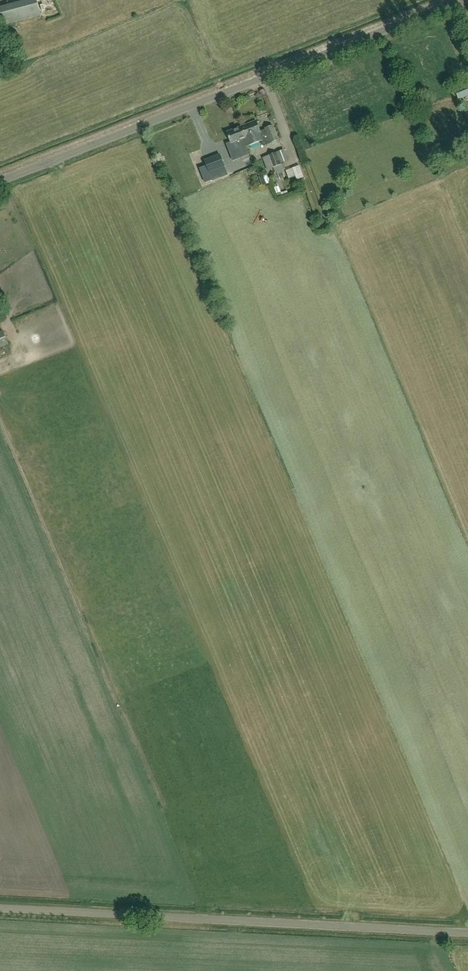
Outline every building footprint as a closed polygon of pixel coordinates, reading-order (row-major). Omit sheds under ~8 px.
[(41,15),(37,0),(24,0),(0,6),(0,13),(3,25),(41,15)] [(91,0),(62,0),(66,10),(91,0)] [(467,95),(467,83),(455,89),(458,99),(467,95)] [(266,139),(261,132),(257,122),(240,128),(242,133),(246,132),(248,137),(244,138),(244,139),(247,147),(261,141),(266,139)] [(266,139),(261,141),(263,146),(266,145),(278,140),(273,126),(265,129),(266,130),(261,132),(266,139)] [(243,139),(244,139),(244,138),(248,137),(246,132),(242,133),(240,128),(227,133),(231,143),(237,141),(239,146),(245,143),(243,139)] [(281,163),(288,160),(284,148),(269,154),(270,155),(277,152),(281,163)] [(282,164),(281,163),(277,152),(270,155),(269,154),(262,157),(267,170),(274,167),(276,173),(277,173),(278,174),(280,179),(285,177),(282,170),(286,169),(283,163),(282,164)] [(224,164),(220,153),(205,159),(209,170),(224,164)] [(301,162),(294,164),(296,176),(303,175),(301,162)] [(280,183),(275,185),(278,192),(283,190),(280,183)] [(3,347),(5,355),(11,353),(5,332),(0,333),(0,348),(3,347)]
